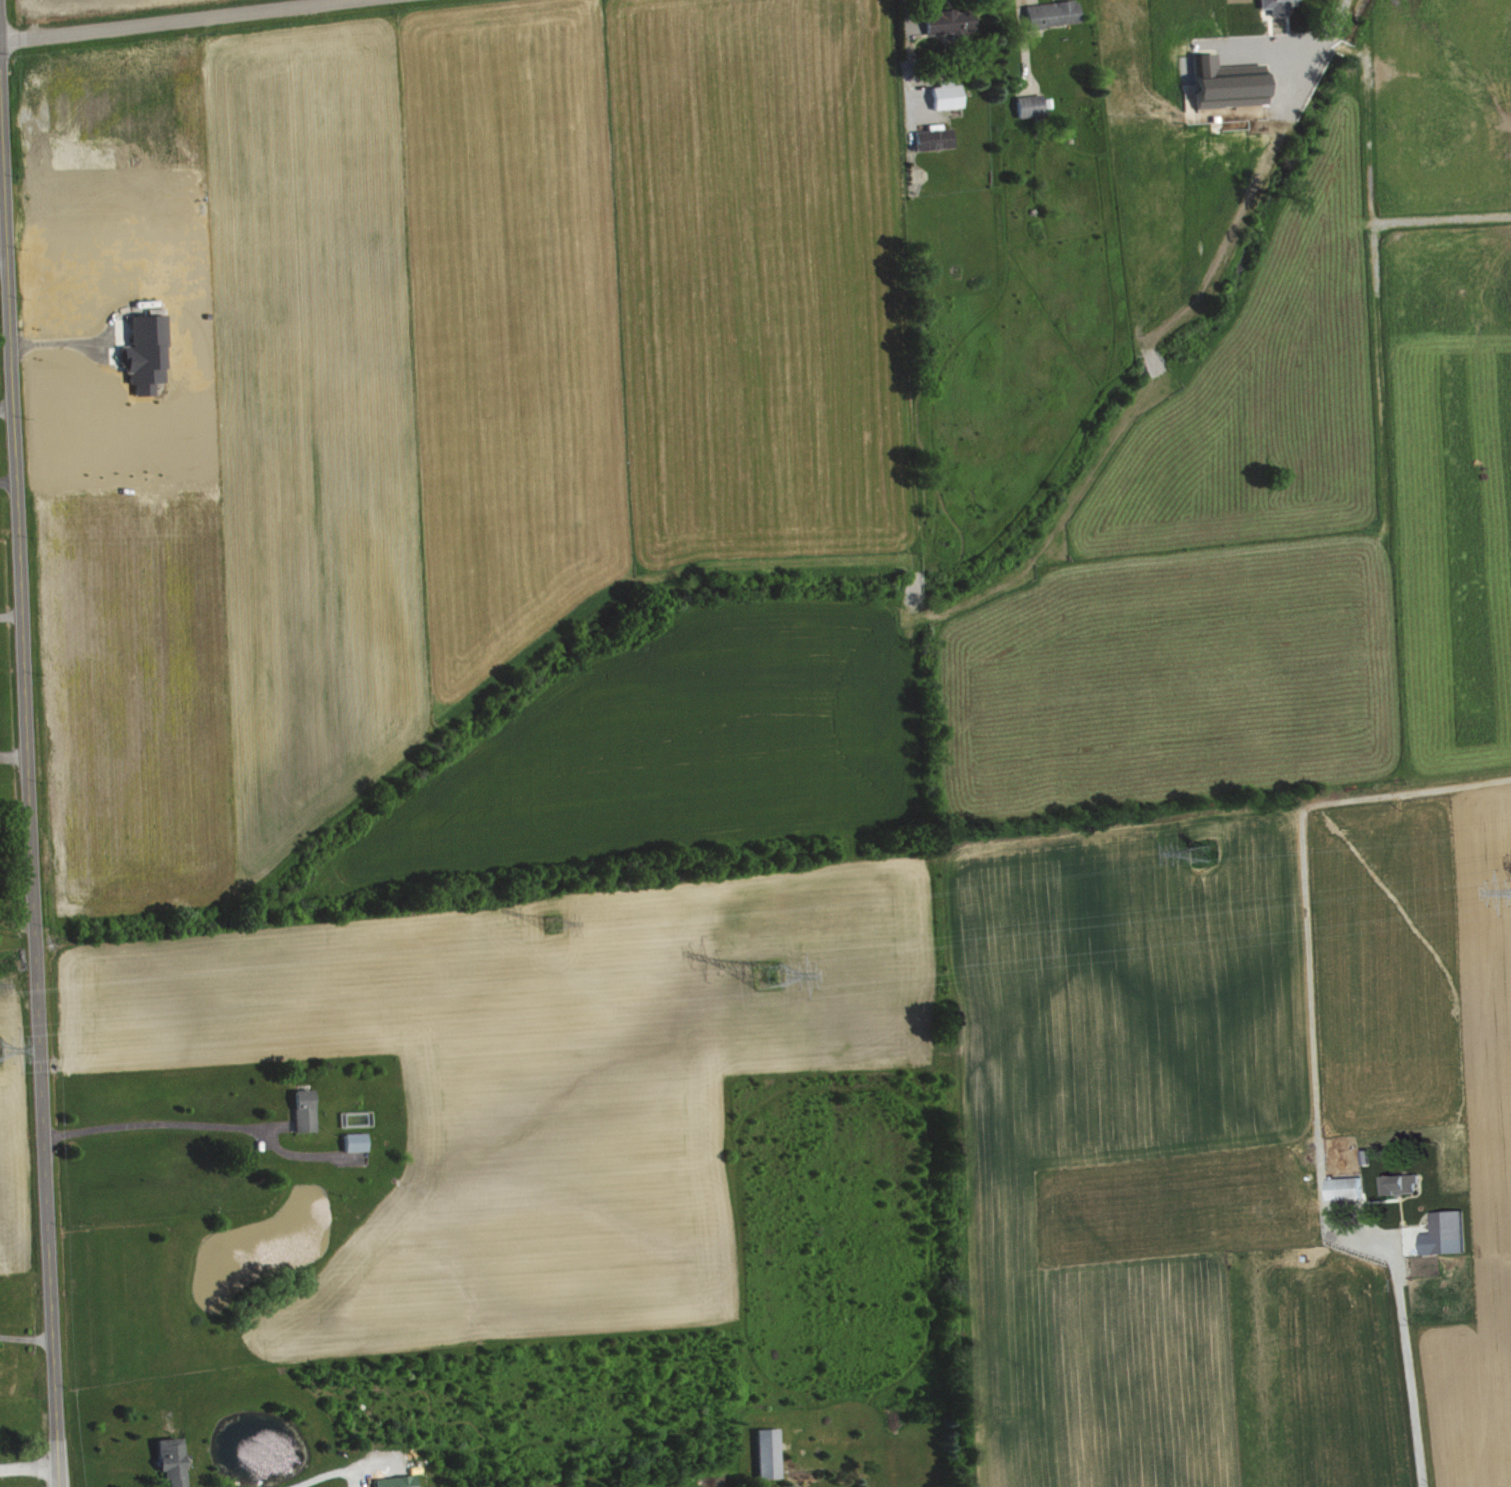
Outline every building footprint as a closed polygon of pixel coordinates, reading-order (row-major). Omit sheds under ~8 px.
[(1084,24),(1081,0),(1021,8),(1023,22),(1028,21),(1029,31),(1084,24)] [(1264,9),(1274,9),(1274,17),(1292,16),(1291,1),(1300,1),(1300,0),(1263,0),(1264,9)] [(931,35),(980,32),(979,10),(943,12),(943,15),(930,16),(931,35)] [(964,84),(957,85),(956,79),(944,81),(944,87),(936,88),(939,111),(967,108),(964,84)] [(1022,118),(1048,117),(1047,95),(1021,97),(1022,118)] [(920,132),(921,151),(958,149),(957,129),(947,129),(947,125),(932,125),(932,131),(920,132)] [(299,1133),(319,1132),(318,1090),(298,1091),(299,1133)] [(348,1134),(349,1152),(371,1152),(370,1134),(348,1134)] [(1427,1194),(1427,1175),(1391,1176),(1391,1194),(1427,1194)] [(1334,1179),(1335,1200),(1369,1198),(1368,1178),(1334,1179)] [(1472,1253),(1470,1210),(1438,1212),(1439,1233),(1427,1234),(1428,1255),(1472,1253)] [(784,1479),(783,1429),(761,1430),(762,1480),(784,1479)] [(164,1480),(173,1480),(173,1486),(190,1486),(187,1438),(161,1440),(164,1480)] [(379,1486),(420,1486),(419,1475),(378,1480),(379,1486)]
